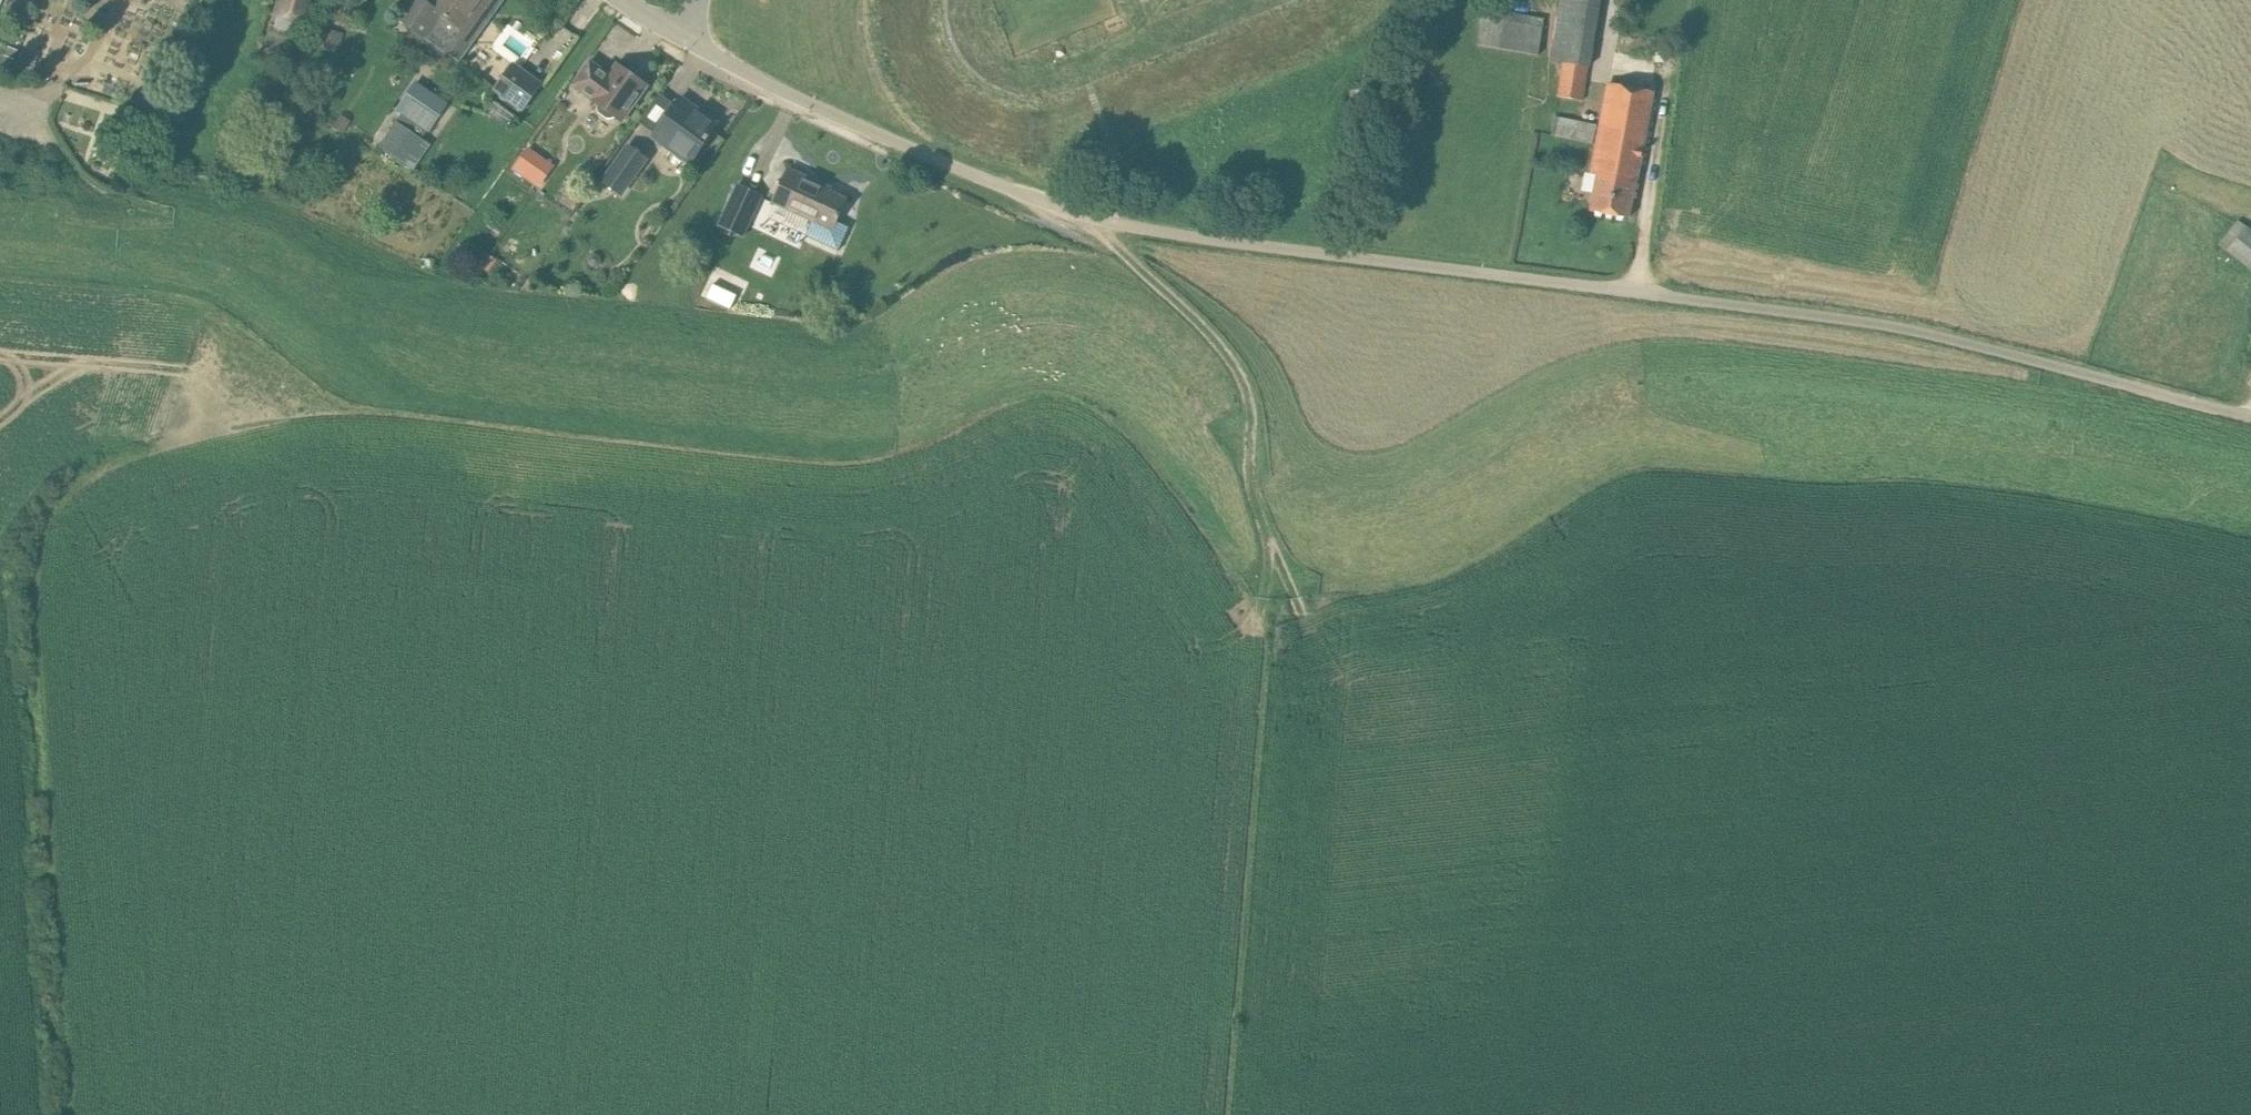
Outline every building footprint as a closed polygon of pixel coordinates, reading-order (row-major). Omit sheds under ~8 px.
[(272,14),(274,15),(273,17),(300,26),(301,24),(303,25),(310,0),(276,0),(272,14)] [(433,5),(426,0),(412,0),(398,19),(447,53),(457,39),(465,44),(496,0),(437,0),(433,5)] [(1583,99),(1588,66),(1590,66),(1601,0),(1560,0),(1549,59),(1562,62),(1557,95),(1583,99)] [(1538,56),(1544,20),(1506,13),(1506,12),(1485,8),(1475,45),(1538,56)] [(14,45),(21,31),(8,25),(1,39),(14,45)] [(344,34),(328,30),(322,50),(338,54),(344,34)] [(23,49),(18,61),(33,67),(38,55),(23,49)] [(10,58),(0,54),(0,69),(4,71),(10,58)] [(522,110),(541,80),(515,60),(492,88),(522,110)] [(616,116),(623,122),(649,85),(639,78),(640,74),(632,68),(628,70),(618,64),(610,74),(591,60),(573,85),(593,99),(592,100),(600,105),(598,108),(598,111),(600,114),(608,119),(613,119),(615,118),(616,116)] [(417,82),(397,110),(428,131),(448,102),(417,82)] [(1597,182),(1591,211),(1629,219),(1654,92),(1609,84),(1590,180),(1597,182)] [(692,163),(720,124),(682,97),(677,103),(661,91),(640,122),(656,133),(654,137),(692,163)] [(339,114),(331,128),(343,135),(351,122),(339,114)] [(1551,134),(1593,143),(1597,124),(1556,115),(1551,134)] [(396,121),(379,147),(412,170),(431,144),(396,121)] [(623,196),(650,159),(628,143),(601,181),(623,196)] [(513,171),(525,179),(540,158),(528,149),(513,171)] [(831,189),(790,170),(774,205),(811,222),(806,235),(838,250),(850,226),(836,220),(845,199),(830,192),(831,189)] [(744,236),(764,194),(738,181),(718,224),(744,236)] [(2250,270),(2250,230),(2237,219),(2218,244),(2250,270)]
